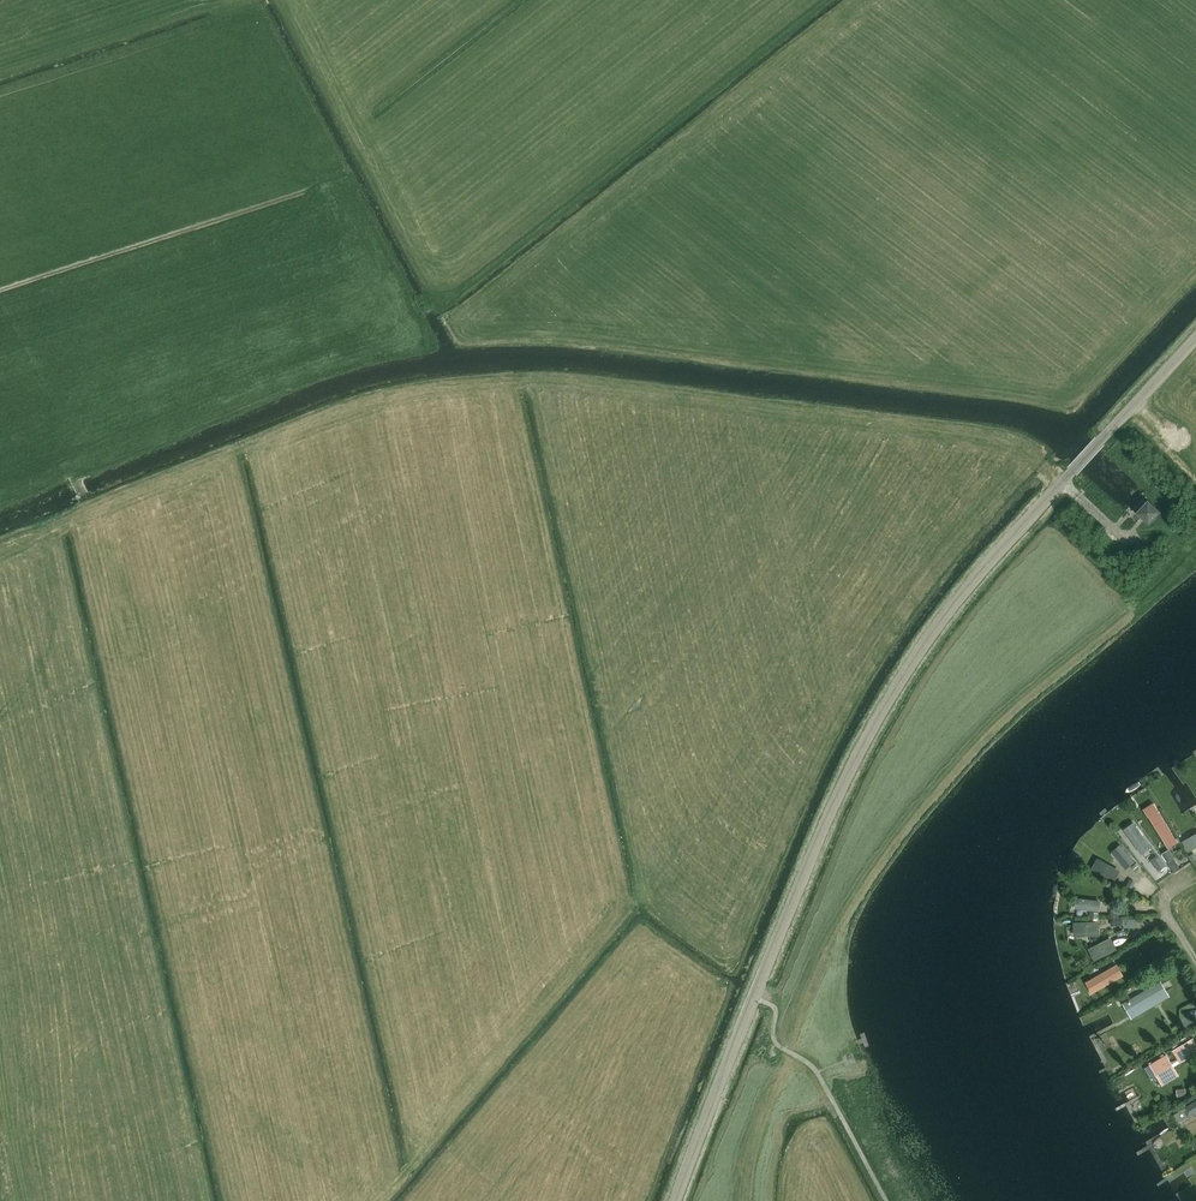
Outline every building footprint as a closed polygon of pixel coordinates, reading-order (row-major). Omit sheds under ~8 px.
[(1136,514),(1149,525),(1160,513),(1148,501),(1136,514)] [(1168,845),(1176,840),(1157,811),(1150,815),(1168,845)] [(1124,838),(1125,839),(1137,854),(1146,847),(1128,824),(1119,831),(1121,832),(1121,833),(1124,838)] [(1195,847),(1195,835),(1183,842),(1188,851),(1195,847)] [(1113,852),(1126,868),(1133,862),(1120,846),(1113,852)] [(1168,861),(1172,859),(1168,852),(1164,855),(1168,861)] [(1158,858),(1153,862),(1159,870),(1164,866),(1158,858)] [(1113,880),(1117,871),(1098,861),(1094,869),(1113,880)] [(1077,908),(1098,911),(1099,902),(1078,900),(1077,908)] [(1120,917),(1121,927),(1134,927),(1134,916),(1120,917)] [(1075,933),(1097,933),(1097,923),(1075,924),(1075,933)] [(1114,944),(1124,942),(1123,935),(1113,938),(1114,944)] [(1110,941),(1091,951),(1095,960),(1115,950),(1110,941)] [(1097,991),(1122,976),(1117,965),(1090,980),(1097,991)] [(1129,1004),(1130,1003),(1135,1012),(1167,993),(1161,983),(1129,1002),(1128,1003),(1129,1004)] [(1186,1018),(1195,1014),(1195,1011),(1193,1001),(1182,1005),(1186,1018)] [(1195,1050),(1195,1048),(1192,1042),(1175,1052),(1180,1060),(1195,1050)] [(1159,1059),(1160,1060),(1153,1065),(1163,1082),(1171,1077),(1165,1067),(1171,1063),(1166,1055),(1159,1059)] [(1195,1112),(1195,1101),(1183,1110),(1188,1117),(1195,1112)]
